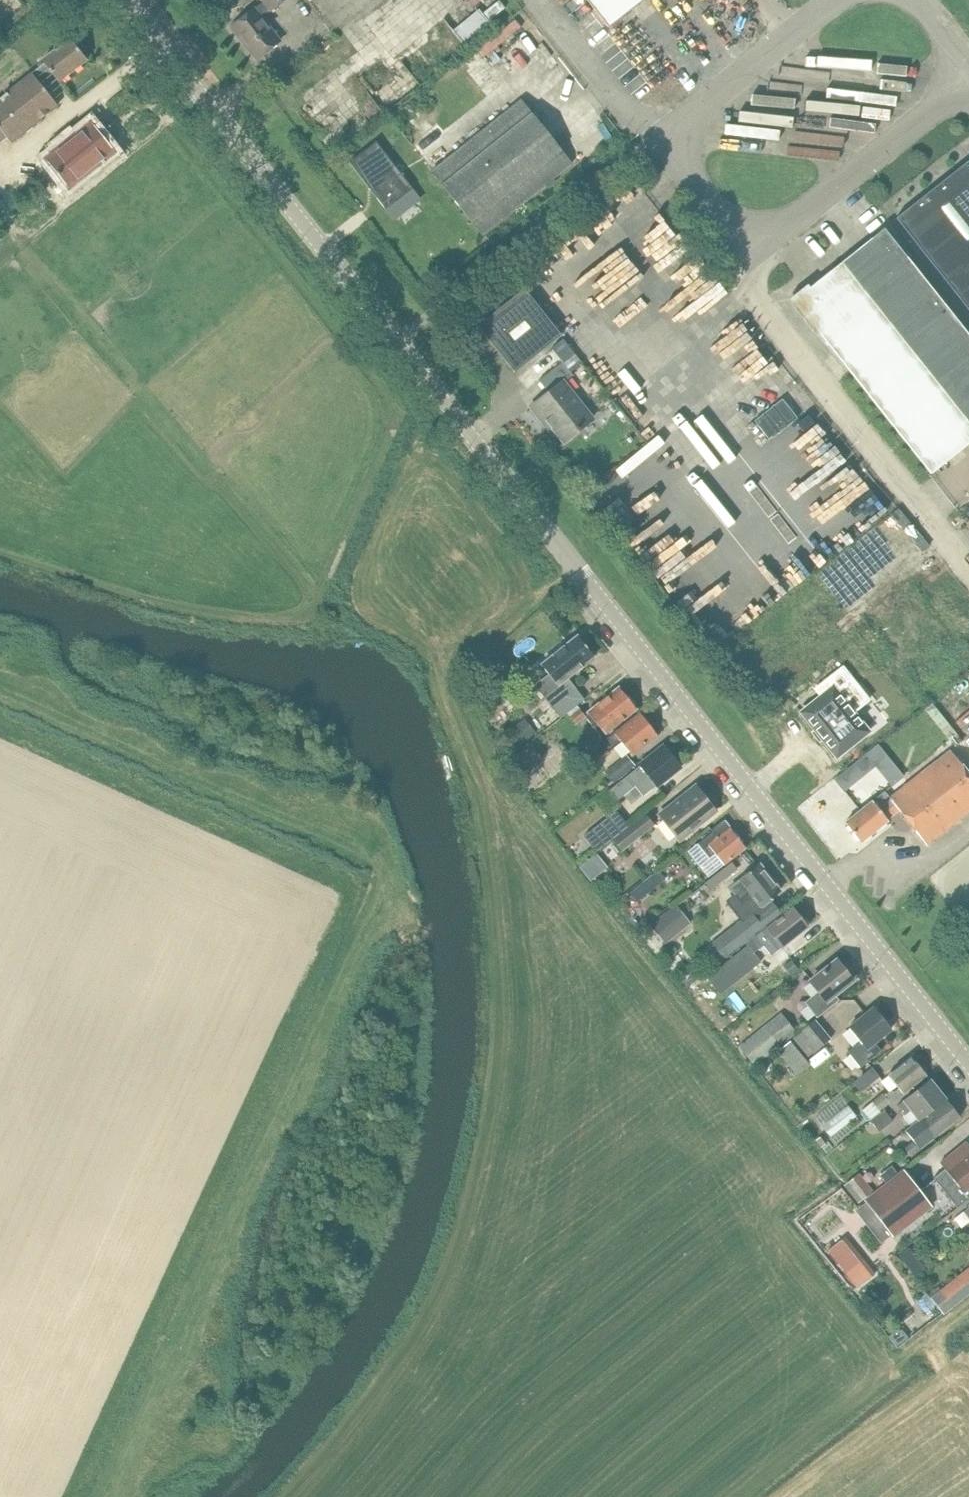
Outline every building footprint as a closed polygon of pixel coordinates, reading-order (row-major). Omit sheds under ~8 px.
[(285,0),(262,0),(264,2),(255,9),(255,8),(231,27),(257,60),(272,48),(281,41),(262,17),(271,10),(271,11),(285,0)] [(516,0),(491,0),(492,1),(465,21),(473,31),(516,0)] [(643,0),(588,0),(609,26),(643,0)] [(72,72),(87,59),(70,38),(54,51),(42,61),(45,65),(0,101),(0,141),(5,137),(10,144),(57,106),(40,85),(53,74),(59,82),(72,72)] [(531,113),(521,100),(432,170),(483,235),(572,164),(562,151),(532,113),(531,113)] [(404,110),(428,129),(435,120),(412,101),(404,110)] [(446,119),(426,133),(432,141),(452,128),(446,119)] [(113,152),(90,124),(75,136),(73,134),(51,151),(53,154),(47,159),(48,161),(38,169),(52,186),(58,193),(68,185),(70,187),(113,152)] [(376,139),(349,160),(387,207),(414,186),(376,139)] [(968,288),(968,162),(968,161),(896,218),(958,297),(968,288)] [(947,461),(968,444),(968,334),(884,228),(794,301),(931,474),(947,461)] [(648,295),(656,289),(645,274),(622,290),(646,323),(661,313),(648,295)] [(451,290),(459,284),(452,276),(444,282),(451,290)] [(515,373),(562,335),(524,288),(477,326),(515,373)] [(958,297),(968,310),(968,288),(958,297)] [(580,430),(593,419),(563,383),(573,375),(562,361),(554,368),(539,380),(549,393),(531,406),(544,422),(547,420),(564,441),(580,430)] [(878,509),(775,381),(723,417),(750,452),(753,449),(831,546),(878,509)] [(664,432),(687,417),(679,403),(655,418),(664,432)] [(889,571),(924,549),(911,528),(876,550),(889,571)] [(561,718),(567,713),(576,704),(585,698),(569,678),(583,667),(582,665),(594,656),(587,646),(588,645),(582,637),(580,638),(578,636),(562,648),(542,664),(559,685),(552,690),(544,697),(561,718)] [(837,754),(866,731),(851,712),(867,699),(842,669),(817,689),(823,696),(803,712),(837,754)] [(626,696),(619,687),(587,713),(605,734),(621,721),(636,709),(635,707),(636,704),(629,696),(626,696)] [(586,716),(576,704),(567,713),(576,724),(586,716)] [(657,735),(640,714),(625,726),(615,734),(614,733),(608,738),(607,738),(599,744),(608,755),(622,743),(632,755),(641,747),(657,735)] [(610,789),(609,789),(612,793),(618,800),(635,786),(643,796),(656,786),(665,779),(681,766),(665,745),(649,758),(636,767),(610,789)] [(968,814),(968,770),(953,750),(890,799),(886,792),(861,811),(845,823),(861,843),(889,822),(887,820),(899,811),(927,847),(968,814)] [(615,782),(635,765),(626,754),(606,771),(615,782)] [(677,841),(717,810),(715,808),(715,804),(710,797),(706,797),(697,785),(657,816),(677,841)] [(596,851),(611,839),(627,826),(615,811),(584,836),(596,851)] [(621,852),(654,825),(645,814),(612,840),(621,852)] [(698,844),(688,851),(708,878),(724,865),(730,860),(746,847),(731,828),(730,828),(724,820),(712,829),(714,832),(710,835),(698,844)] [(772,898),(780,891),(759,864),(744,877),(731,887),(743,903),(753,896),(761,906),(770,899),(771,901),(773,899),(772,898)] [(743,942),(780,913),(772,903),(755,917),(754,915),(734,931),(743,942)] [(666,942),(690,923),(676,905),(651,925),(666,942)] [(782,946),(808,926),(794,907),(768,928),(767,927),(747,943),(748,944),(707,977),(720,994),(761,961),(754,952),(774,936),(782,946)] [(817,1017),(826,1011),(839,1000),(835,994),(853,980),(837,960),(821,972),(812,980),(820,990),(805,1002),(817,1017)] [(861,1068),(869,1061),(882,1051),(874,1042),(891,1029),(874,1007),(848,1027),(860,1042),(848,1051),(861,1068)] [(779,1014),(765,1025),(779,1044),(794,1032),(779,1014)] [(796,1076),(809,1066),(804,1059),(831,1039),(816,1020),(776,1051),(796,1076)] [(755,1066),(780,1046),(779,1044),(765,1025),(739,1046),(755,1066)] [(891,1103),(911,1087),(927,1075),(912,1056),(896,1069),(889,1074),(899,1087),(894,1091),(892,1089),(885,1094),(883,1092),(861,1109),(870,1120),(881,1112),(881,1111),(879,1109),(889,1101),(891,1103)] [(860,1091),(879,1076),(872,1067),(853,1082),(860,1091)] [(904,1101),(898,1105),(900,1107),(904,1112),(906,1115),(912,1111),(918,1119),(919,1120),(945,1099),(930,1080),(915,1092),(904,1101)] [(835,1142),(861,1122),(841,1097),(815,1117),(835,1142)] [(944,1129),(960,1117),(945,1099),(919,1120),(918,1119),(909,1126),(905,1129),(915,1141),(905,1150),(910,1157),(921,1149),(920,1148),(933,1138),(944,1129)] [(879,1131),(893,1120),(884,1109),(881,1111),(881,1112),(870,1120),(879,1131)] [(933,1178),(940,1186),(957,1207),(968,1197),(968,1144),(967,1141),(951,1154),(942,1162),(946,1167),(933,1178)] [(874,1166),(865,1173),(879,1189),(887,1181),(874,1166)] [(893,1234),(932,1203),(904,1169),(865,1200),(893,1234)] [(858,1203),(872,1192),(859,1175),(844,1186),(858,1203)] [(845,1270),(863,1257),(846,1235),(828,1249),(845,1270)] [(915,1277),(925,1270),(908,1247),(898,1255),(915,1277)] [(968,1294),(968,1267),(931,1297),(944,1314),(968,1294)]
